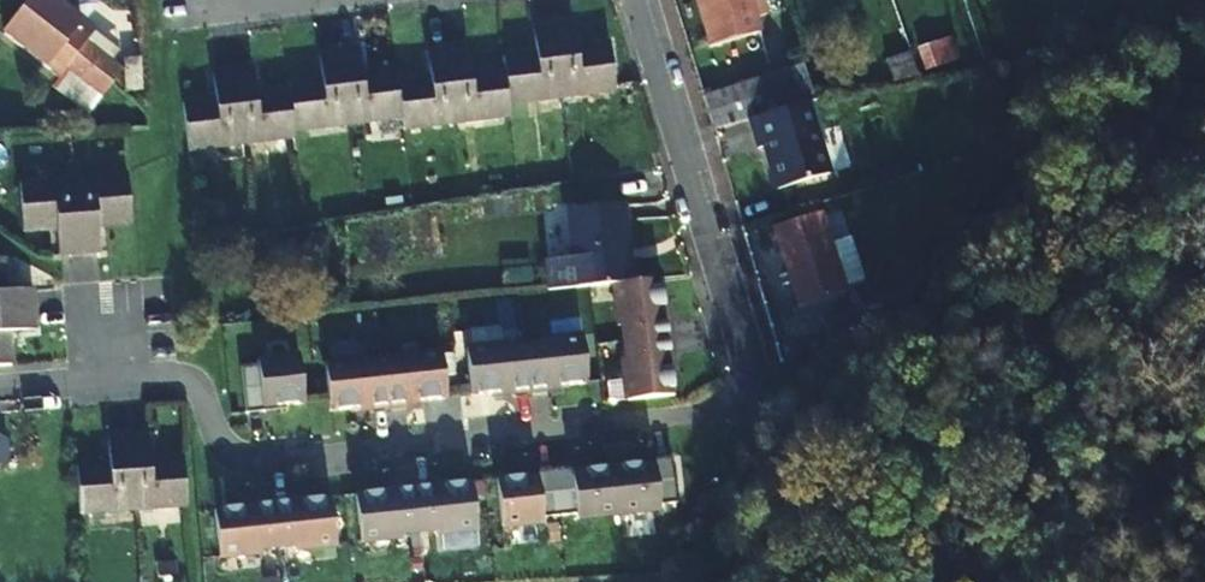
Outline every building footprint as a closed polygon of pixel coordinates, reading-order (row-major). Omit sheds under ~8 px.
[(111,85),(122,71),(88,43),(96,34),(55,0),(32,0),(20,14),(111,85)] [(711,49),(760,33),(756,19),(767,15),(763,0),(697,0),(711,49)] [(111,85),(20,14),(4,34),(59,79),(67,69),(101,97),(111,85)] [(555,25),(564,102),(618,94),(611,45),(580,49),(576,22),(555,25)] [(564,102),(555,25),(535,28),(539,54),(507,59),(509,71),(512,108),(564,102)] [(919,50),(926,71),(959,60),(952,38),(919,50)] [(405,122),(399,83),(398,71),(367,75),(364,49),(342,53),(352,128),(405,122)] [(512,108),(509,71),(474,75),(471,49),(450,51),(460,125),(513,118),(512,108)] [(460,125),(450,51),(431,54),(434,79),(399,83),(405,122),(406,131),(460,125)] [(352,128),(342,53),(322,55),(326,80),(291,85),(292,91),(298,134),(352,128)] [(139,58),(123,60),(126,92),(143,91),(139,58)] [(298,134),(292,91),(260,96),(256,69),(234,72),(242,144),(298,138),(298,134)] [(242,144),(234,72),(215,74),(219,101),(184,105),(190,152),(242,144)] [(807,72),(708,97),(716,131),(720,130),(752,122),(810,108),(816,100),(807,72)] [(810,108),(752,122),(760,152),(766,151),(776,195),(829,182),(811,108),(810,108)] [(75,182),(80,255),(103,254),(101,227),(133,225),(129,178),(75,182)] [(80,255),(75,182),(22,187),(26,233),(59,230),(61,257),(80,255)] [(548,249),(551,289),(564,288),(617,284),(633,283),(627,203),(572,208),(575,247),(548,249)] [(774,228),(796,309),(843,298),(819,215),(774,228)] [(36,311),(34,292),(7,294),(5,260),(0,261),(0,315),(36,311)] [(627,359),(622,359),(626,402),(673,398),(670,357),(674,357),(671,321),(668,321),(664,280),(633,283),(617,284),(620,327),(624,326),(627,359)] [(857,309),(864,335),(886,328),(879,303),(857,309)] [(36,311),(0,315),(0,367),(13,367),(10,334),(37,332),(36,311)] [(467,346),(470,394),(511,391),(512,395),(548,392),(548,388),(588,386),(585,338),(543,341),(543,345),(509,347),(509,343),(467,346)] [(259,355),(242,356),(245,403),(264,401),(264,398),(304,395),(301,347),(259,351),(259,355)] [(326,356),(329,404),(370,401),(370,405),(406,402),(406,398),(446,396),(443,348),(401,351),(401,355),(368,357),(368,353),(326,356)] [(176,489),(186,488),(183,458),(153,461),(151,436),(137,437),(138,460),(130,460),(132,493),(176,489)] [(138,460),(137,437),(127,438),(130,460),(138,460)] [(130,460),(127,438),(109,439),(110,462),(130,460)] [(493,476),(497,523),(539,520),(538,516),(555,515),(571,513),(572,517),(614,515),(656,511),(655,507),(673,505),(669,459),(650,460),(650,464),(610,467),(570,470),(569,467),(551,468),(533,469),(533,473),(493,476)] [(130,460),(110,462),(111,466),(79,468),(81,496),(132,493),(130,460)] [(392,484),(351,487),(355,535),(397,531),(397,527),(430,525),(430,529),(473,525),(468,478),(429,481),(428,477),(392,481),(392,484)] [(187,508),(186,488),(176,489),(132,493),(134,512),(187,508)] [(250,495),(210,498),(213,546),(255,543),(255,538),(288,536),(289,540),(331,537),(327,489),(286,492),(286,489),(250,491),(250,495)] [(134,512),(132,493),(81,496),(83,516),(134,512)]
